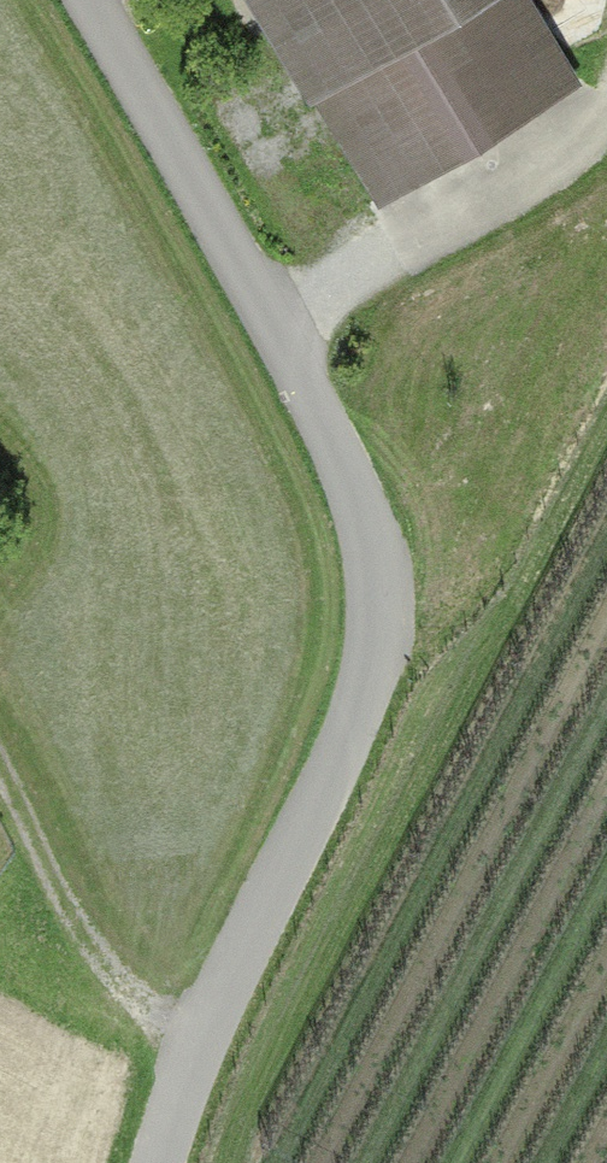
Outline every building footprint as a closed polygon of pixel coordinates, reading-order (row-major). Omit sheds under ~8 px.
[(294,14),(279,24),(379,190),(568,76),(521,0),(286,0),(294,14)]
